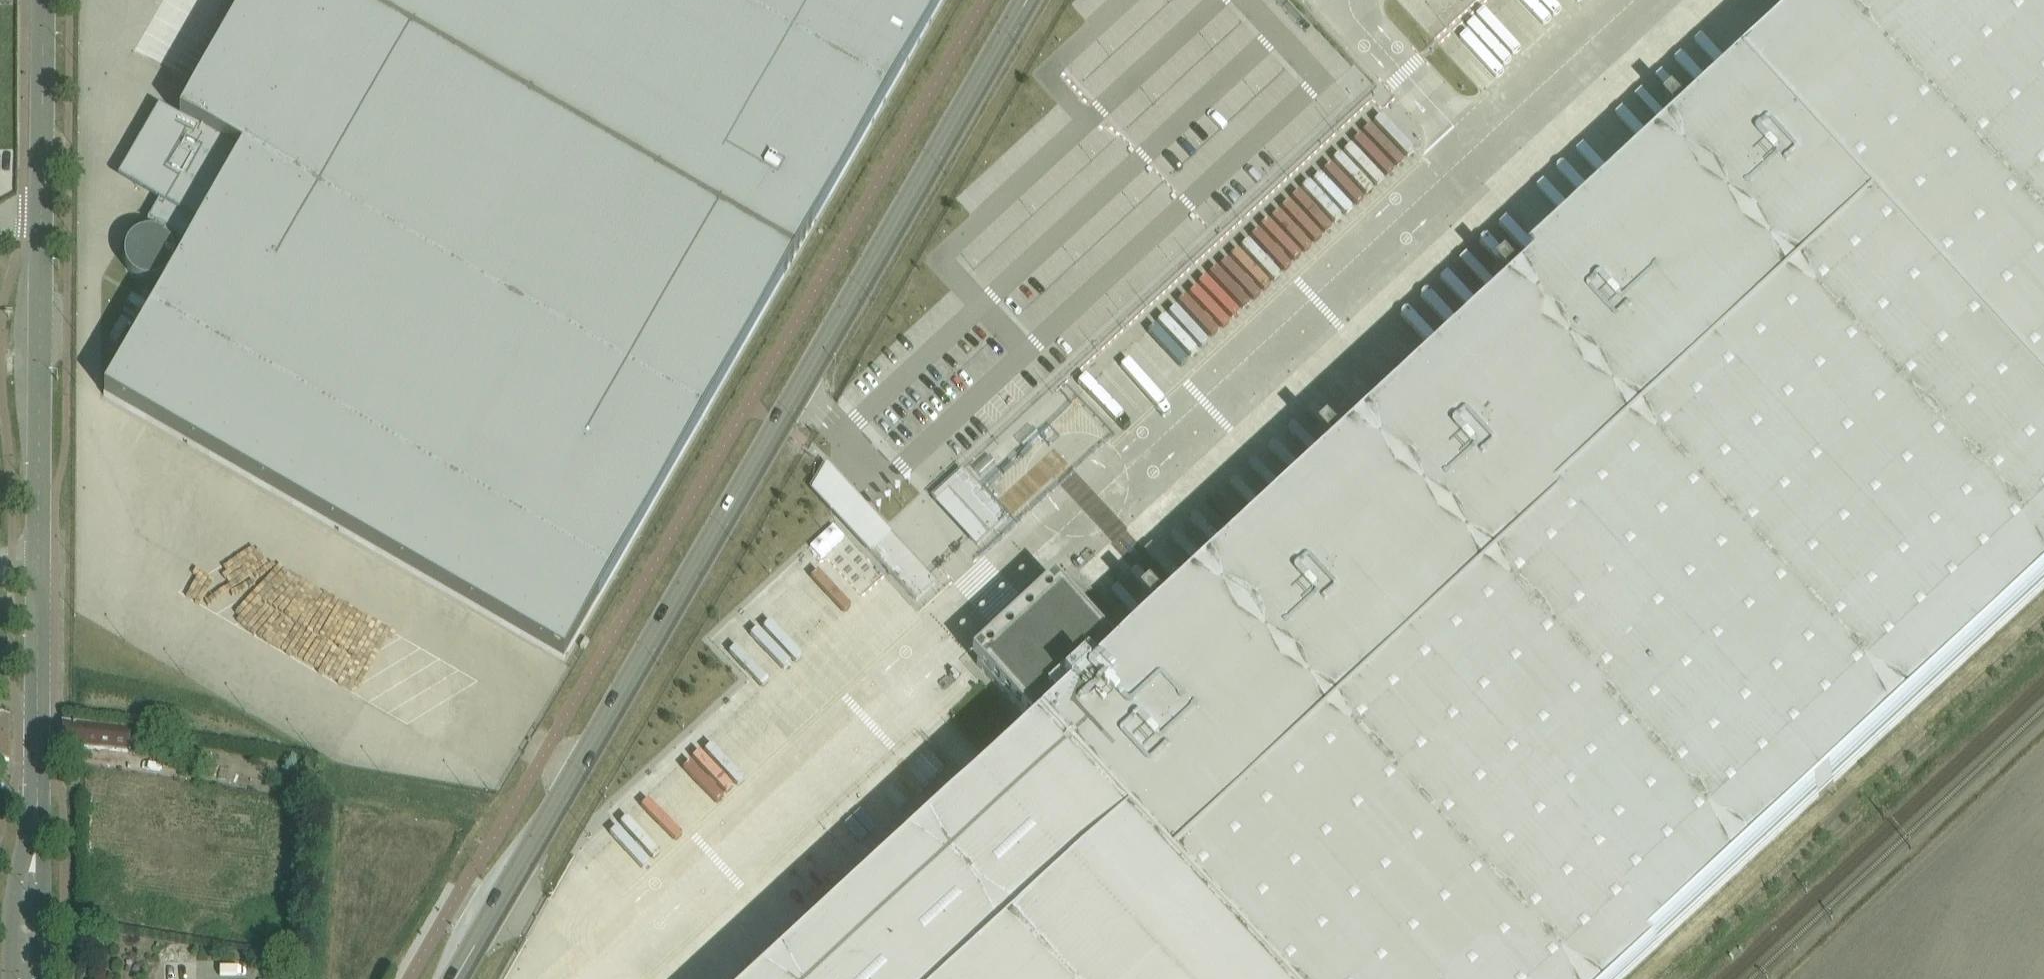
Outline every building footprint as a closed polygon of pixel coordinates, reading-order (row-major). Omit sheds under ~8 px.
[(943,0),(247,0),(179,119),(158,108),(133,152),(194,186),(220,142),(242,154),(210,210),(197,232),(188,247),(103,395),(563,663),(943,0)] [(971,659),(1036,729),(766,978),(1621,978),(1908,714),(2043,588),(2043,0),(1825,0),(1118,654),(1053,584),(971,659)] [(158,203),(147,223),(188,247),(201,225),(160,201),(158,203)] [(124,255),(124,260),(125,264),(126,269),(128,273),(131,276),(135,279),(139,281),(143,282),(148,283),(152,283),(157,282),(161,280),(165,277),(168,274),(170,270),(172,266),(173,262),(173,257),(173,253),(171,248),(169,245),(166,241),(163,238),(159,236),(155,234),(150,234),(145,234),(141,235),(137,237),(133,239),(130,243),(127,246),(125,251),(124,255)] [(131,296),(125,305),(141,314),(147,305),(131,296)] [(825,466),(811,489),(916,601),(934,584),(825,466)] [(1006,519),(961,471),(933,498),(937,502),(949,490),(990,533),(1006,519)] [(216,569),(233,569),(235,533),(184,531),(183,542),(201,542),(201,545),(216,545),(216,569)] [(0,717),(0,739),(8,739),(9,717),(0,717)] [(128,752),(130,730),(123,729),(63,724),(63,746),(128,752)] [(137,756),(153,759),(156,740),(140,738),(137,756)] [(0,739),(0,762),(8,762),(8,739),(0,739)] [(63,762),(84,763),(83,773),(104,774),(105,764),(125,764),(126,752),(63,749),(63,762)]
